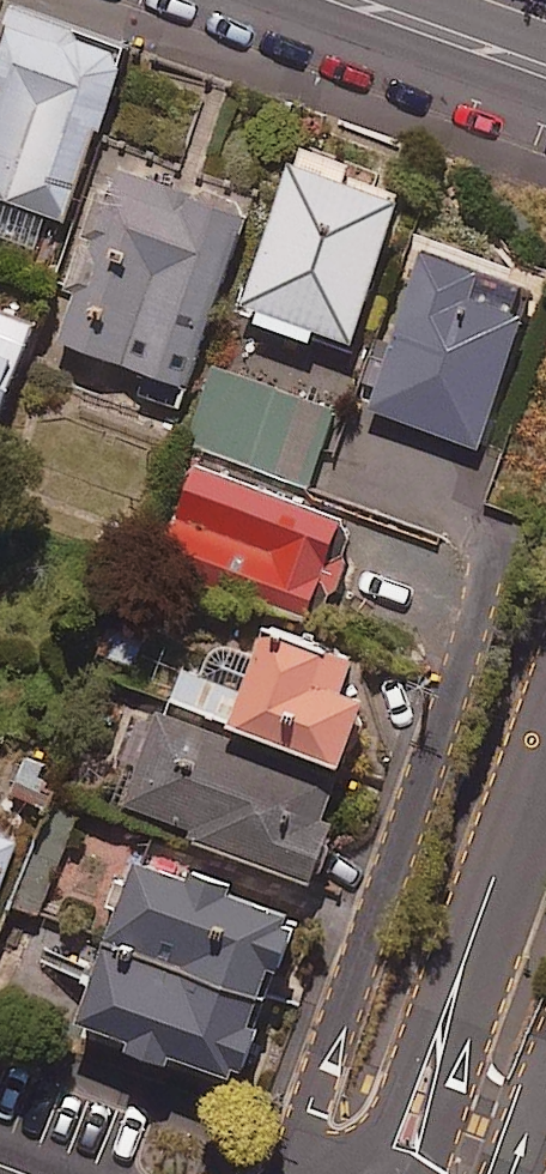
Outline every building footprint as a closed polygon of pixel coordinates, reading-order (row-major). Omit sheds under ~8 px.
[(28,21),(0,90),(0,199),(69,227),(134,64),(28,21)] [(364,170),(312,150),(246,320),(321,350),(325,340),(361,354),(416,212),(357,189),(364,170)] [(134,395),(185,413),(254,217),(120,170),(114,188),(101,184),(63,290),(76,295),(59,345),(141,373),(134,395)] [(500,279),(422,247),(358,404),(485,455),(538,326),(489,307),(500,279)] [(0,316),(0,451),(44,332),(0,316)] [(337,416),(215,370),(187,442),(309,489),(337,416)] [(356,556),(343,551),(352,527),(201,472),(166,568),(317,624),(326,597),(340,602),(356,556)] [(378,661),(282,630),(249,729),(364,766),(385,703),(366,696),(378,661)] [(354,777),(164,713),(132,805),(204,829),(201,840),(329,883),(350,823),(339,819),(354,777)] [(72,773),(28,755),(9,799),(53,818),(72,773)] [(0,840),(0,915),(24,848),(0,840)] [(207,877),(152,859),(123,941),(285,995),(292,969),(308,974),(326,919),(252,895),(256,882),(210,867),(207,877)] [(285,995),(123,941),(95,1025),(148,1043),(144,1055),(189,1070),(193,1059),(255,1080),(258,1070),(267,1073),(281,1032),(273,1029),(285,995)]
